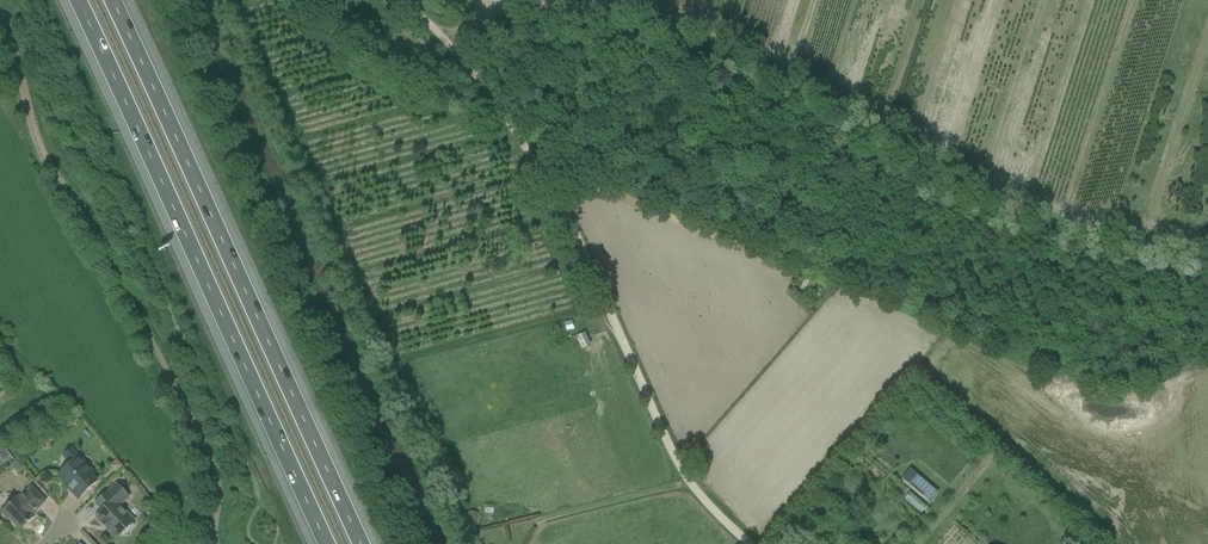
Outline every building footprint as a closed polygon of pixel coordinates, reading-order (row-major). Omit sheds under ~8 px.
[(70,485),(67,488),(79,499),(98,481),(91,474),(93,472),(79,456),(78,456),(71,449),(64,456),(71,463),(59,474),(70,485)] [(21,474),(26,470),(16,460),(11,464),(21,474)] [(122,467),(116,460),(110,466),(116,473),(122,467)] [(910,470),(903,479),(930,503),(938,493),(910,470)] [(108,491),(95,503),(102,511),(96,517),(117,539),(127,529),(129,531),(134,526),(133,524),(135,521),(120,506),(129,497),(117,484),(109,492),(108,491)] [(33,514),(39,508),(46,502),(37,493),(31,487),(19,499),(17,497),(3,510),(3,511),(2,512),(8,519),(10,518),(21,529),(35,516),(33,514)] [(477,514),(469,512),(467,524),(475,525),(477,514)] [(816,521),(808,513),(804,517),(812,525),(816,521)]
